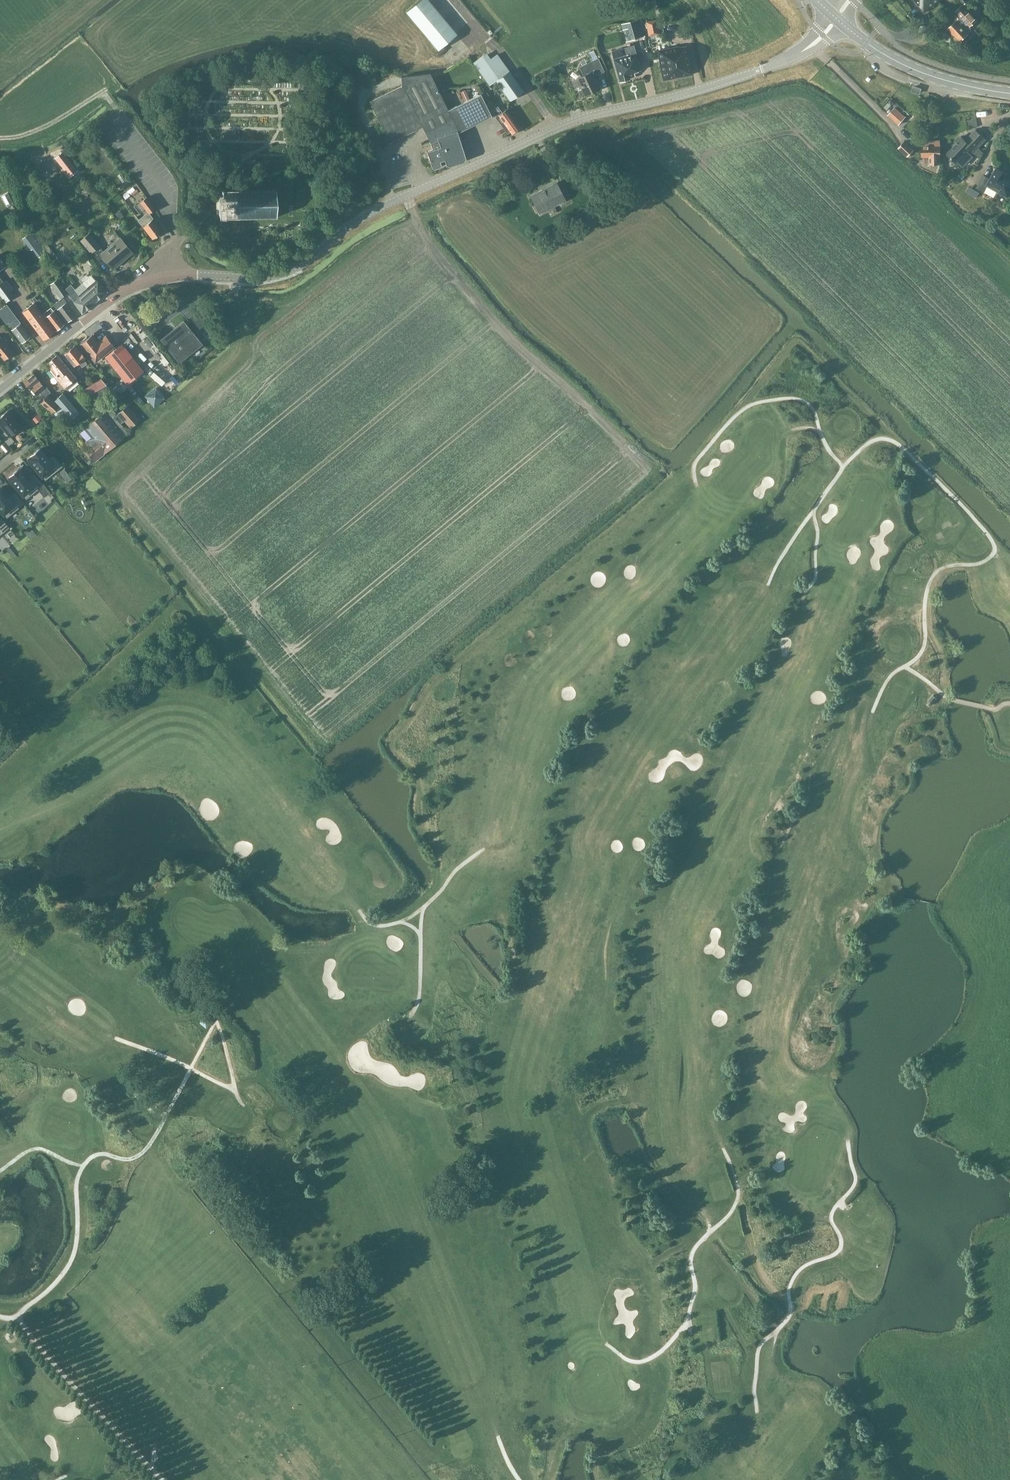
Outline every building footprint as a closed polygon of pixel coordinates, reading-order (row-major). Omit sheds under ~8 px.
[(406,11),(437,49),(456,33),(428,0),(420,0),(406,11)] [(642,11),(647,5),(642,0),(630,0),(642,11)] [(925,12),(940,0),(915,0),(925,12)] [(965,5),(964,4),(963,4),(955,11),(960,16),(948,27),(960,40),(961,39),(964,42),(971,36),(966,30),(977,19),(970,11),(974,8),(969,2),(965,5)] [(643,36),(638,19),(621,24),(623,30),(628,28),(632,40),(643,36)] [(646,21),(648,36),(659,34),(657,19),(646,21)] [(663,80),(692,74),(686,46),(679,47),(679,46),(657,51),(663,80)] [(641,70),(635,51),(635,50),(613,56),(613,57),(620,82),(629,79),(629,77),(635,75),(634,72),(641,70)] [(487,60),(483,55),(474,62),(489,85),(496,80),(510,100),(523,91),(497,54),(487,60)] [(576,88),(580,86),(585,96),(599,89),(593,76),(596,74),(597,75),(604,71),(598,58),(579,67),(582,73),(583,75),(576,78),(577,79),(573,81),(575,86),(576,88)] [(448,110),(441,95),(430,73),(401,77),(402,86),(370,101),(390,142),(422,126),(431,143),(433,149),(427,151),(433,167),(435,169),(440,167),(442,164),(441,161),(445,159),(446,165),(450,166),(464,162),(466,158),(457,132),(459,131),(459,132),(492,116),(491,115),(486,104),(481,94),(470,99),(465,90),(460,92),(465,102),(448,110)] [(498,106),(495,108),(491,100),(486,104),(491,115),(494,114),(496,116),(495,117),(507,133),(510,131),(511,133),(514,134),(518,131),(519,128),(505,109),(502,112),(498,106)] [(891,117),(898,123),(904,117),(896,111),(891,117)] [(978,147),(985,139),(975,130),(965,141),(961,137),(946,153),(957,163),(958,163),(963,167),(974,156),(968,151),(970,150),(973,153),(981,159),(984,152),(978,147)] [(930,156),(930,159),(930,164),(941,164),(941,140),(923,140),(922,156),(930,156)] [(898,147),(907,156),(913,149),(904,141),(898,147)] [(63,151),(58,155),(64,162),(60,165),(70,177),(78,171),(63,151)] [(38,163),(33,166),(38,173),(43,169),(38,163)] [(1008,197),(1009,193),(1009,179),(1007,177),(1009,175),(997,168),(990,179),(984,175),(977,188),(984,192),(987,186),(1008,197)] [(539,212),(565,200),(557,184),(531,197),(539,212)] [(967,192),(977,198),(979,192),(970,187),(967,192)] [(223,217),(277,217),(277,190),(223,190),(223,217)] [(163,231),(150,213),(157,208),(148,196),(141,201),(149,212),(139,220),(152,239),(163,231)] [(115,214),(119,219),(123,216),(119,210),(115,214)] [(31,233),(23,238),(32,249),(39,244),(31,233)] [(90,233),(82,240),(92,252),(92,253),(97,249),(103,256),(113,268),(133,252),(120,237),(104,251),(90,233)] [(24,244),(19,248),(22,253),(28,249),(24,244)] [(30,252),(24,255),(27,261),(33,257),(30,252)] [(95,268),(90,272),(94,277),(99,273),(95,268)] [(98,281),(97,279),(95,280),(91,275),(76,288),(74,286),(71,288),(68,285),(64,288),(67,292),(73,302),(75,302),(82,312),(107,291),(98,281)] [(67,292),(64,288),(57,278),(50,283),(55,290),(57,288),(62,296),(67,292)] [(14,296),(3,281),(0,284),(0,294),(6,302),(14,296)] [(35,302),(39,308),(44,304),(40,299),(37,300),(35,297),(32,299),(35,302)] [(67,322),(76,315),(63,297),(54,304),(67,322)] [(56,330),(39,308),(35,302),(23,311),(44,339),(56,330)] [(30,336),(7,304),(0,309),(0,314),(7,323),(9,321),(14,328),(12,329),(22,342),(30,336)] [(55,310),(54,311),(51,307),(44,312),(46,316),(57,330),(64,324),(57,315),(58,314),(55,310)] [(180,363),(203,344),(185,320),(161,339),(180,363)] [(14,352),(0,335),(0,355),(4,360),(14,352)] [(100,358),(105,354),(115,346),(106,335),(97,341),(92,335),(82,343),(92,356),(95,353),(100,358)] [(82,366),(87,362),(84,358),(85,357),(81,351),(80,352),(75,345),(65,353),(74,365),(79,362),(82,366)] [(128,382),(141,372),(120,345),(107,356),(128,382)] [(75,375),(58,354),(48,363),(52,369),(49,371),(64,388),(66,387),(68,389),(77,381),(76,379),(77,378),(75,375)] [(48,409),(55,401),(48,394),(51,392),(46,386),(45,387),(33,373),(23,381),(30,389),(32,388),(37,394),(40,391),(45,397),(41,402),(48,409)] [(117,386),(115,387),(105,375),(101,378),(101,379),(84,389),(93,399),(94,399),(96,403),(119,390),(117,386)] [(165,398),(156,387),(145,396),(154,407),(165,398)] [(60,406),(64,411),(71,419),(80,412),(63,393),(55,400),(60,406)] [(126,434),(119,425),(124,420),(131,428),(139,420),(126,405),(112,417),(106,410),(84,428),(85,429),(81,432),(87,440),(81,446),(94,462),(126,434)] [(1,435),(9,445),(14,441),(10,436),(21,427),(8,411),(0,417),(0,425),(5,431),(1,435)] [(48,459),(39,449),(32,455),(32,456),(28,459),(45,480),(62,466),(53,455),(48,459)] [(11,475),(11,476),(9,478),(26,499),(38,489),(37,488),(42,484),(35,475),(30,479),(21,468),(19,470),(18,469),(11,475)] [(18,507),(23,502),(15,493),(10,497),(1,487),(0,488),(0,509),(7,517),(19,508),(18,507)] [(3,532),(9,527),(0,517),(0,528),(3,532)] [(927,702),(930,705),(936,698),(933,695),(927,702)]
